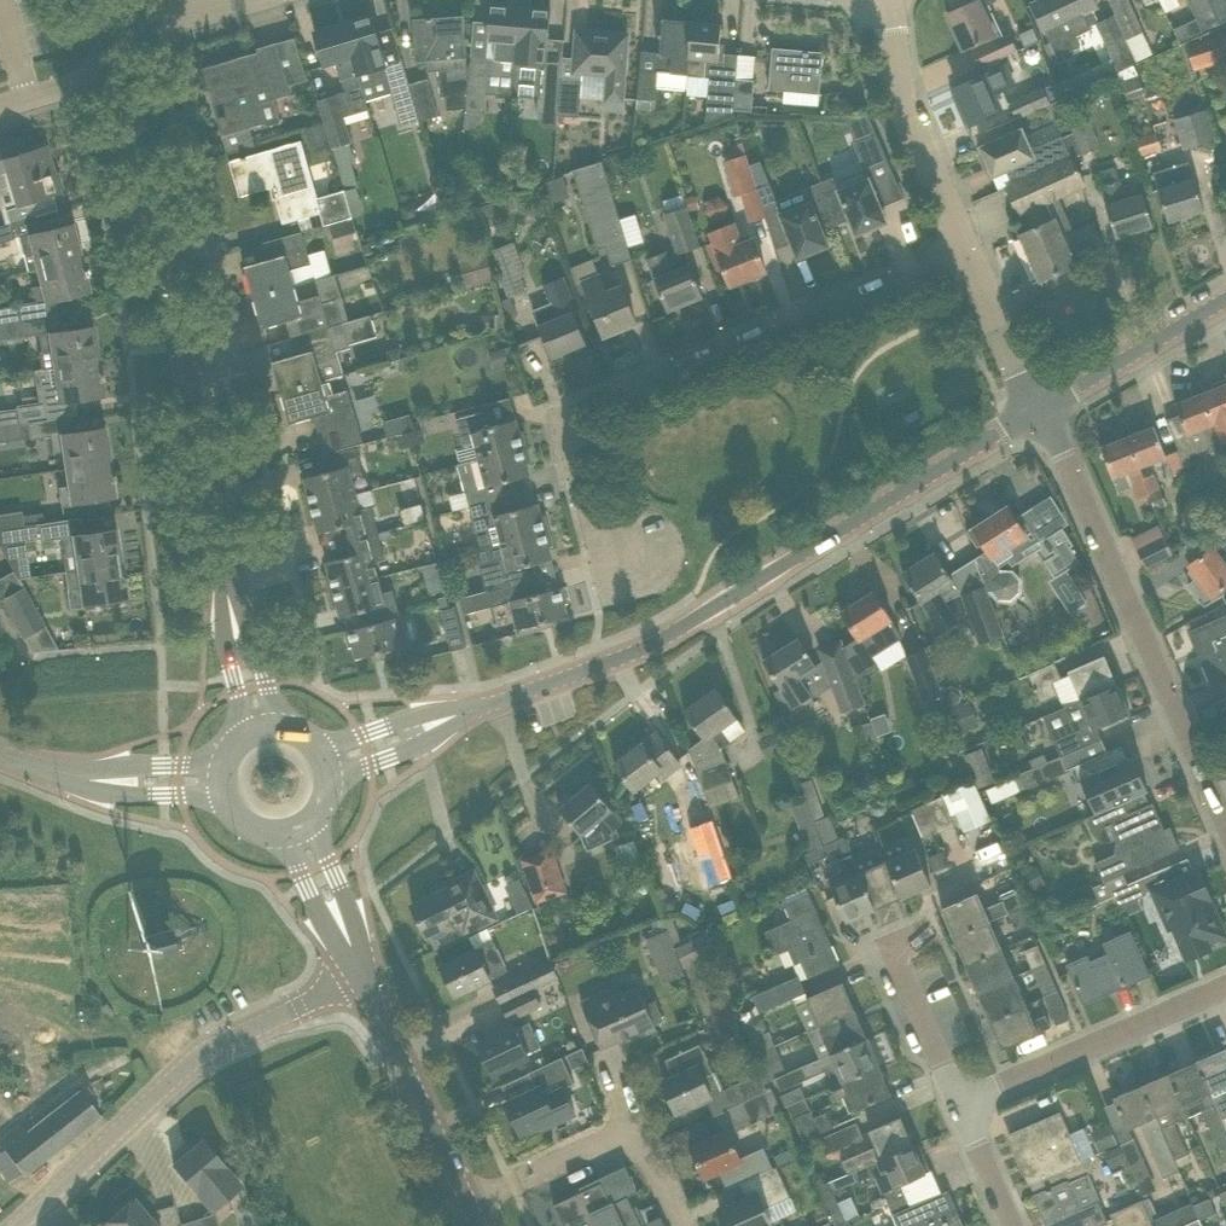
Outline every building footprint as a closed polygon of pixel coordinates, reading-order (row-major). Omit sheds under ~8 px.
[(1001,57),(1001,56),(1012,51),(1012,52),(1017,50),(1010,33),(1001,37),(999,32),(1000,32),(992,14),(988,4),(997,0),(977,0),(948,13),(964,48),(971,45),(974,49),(972,50),(980,67),(1001,57)] [(1056,56),(1079,45),(1075,35),(1090,28),(1084,14),(1098,8),(1094,0),(1036,0),(1031,2),(1056,56)] [(1114,13),(1115,13),(1136,61),(1152,53),(1129,0),(1108,0),(1114,13)] [(1210,0),(1188,0),(1196,18),(1174,29),(1179,41),(1220,23),(1210,0)] [(1220,23),(1225,20),(1225,0),(1210,0),(1220,23)] [(468,80),(466,107),(465,111),(466,111),(463,129),(473,127),(481,121),(483,113),(485,112),(486,93),(513,95),(515,74),(514,74),(520,5),(491,3),(488,40),(496,40),(495,57),(471,54),(468,80)] [(551,8),(520,5),(514,74),(515,74),(540,75),(536,113),(558,115),(561,79),(559,79),(561,64),(546,63),(551,8)] [(1115,13),(1114,13),(1095,22),(1111,57),(1055,83),(1061,96),(1113,72),(1123,67),(1129,64),(1132,63),(1136,61),(1115,13)] [(371,14),(342,22),(366,101),(391,93),(401,126),(420,121),(408,83),(409,83),(402,59),(386,63),(371,14)] [(446,109),(466,107),(468,80),(463,15),(413,18),(416,61),(426,60),(427,71),(438,70),(440,96),(445,95),(446,109)] [(687,89),(688,74),(692,20),(663,18),(658,71),(639,69),(637,98),(656,100),(657,87),(687,89)] [(692,20),(688,74),(709,76),(705,121),(732,111),(733,109),(734,109),(736,78),(738,54),(719,53),(722,23),(692,20)] [(345,91),(337,93),(344,118),(368,111),(366,101),(342,22),(314,31),(325,65),(336,62),(345,91)] [(1194,69),(1225,59),(1225,23),(1185,41),(1194,69)] [(1018,36),(1023,47),(1038,40),(1033,29),(1018,36)] [(608,75),(606,100),(622,101),(628,34),(577,30),(573,72),(608,75)] [(258,52),(203,68),(222,135),(246,128),(263,123),(269,125),(278,122),(280,118),(275,99),(290,94),(288,85),(307,79),(295,38),(276,43),(257,48),(258,52)] [(769,89),(819,93),(823,52),(773,47),(769,89)] [(1123,67),(1113,72),(1122,98),(1142,92),(1132,63),(1129,64),(1123,67)] [(986,74),(955,88),(956,90),(962,104),(957,106),(965,124),(970,121),(971,123),(993,113),(1007,107),(1006,104),(1008,102),(1002,89),(1013,83),(1005,66),(986,74)] [(427,78),(409,83),(408,83),(420,121),(438,115),(427,78)] [(754,80),(736,78),(734,109),(751,111),(754,80)] [(582,81),(561,79),(558,115),(579,117),(582,81)] [(1008,100),(1016,118),(1050,102),(1043,85),(1008,100)] [(333,148),(344,190),(356,186),(356,187),(359,187),(349,154),(351,153),(349,144),(352,143),(344,118),(337,93),(316,99),(332,148),(333,148)] [(1066,113),(1072,133),(1073,133),(1078,144),(1091,139),(1081,108),(1066,113)] [(1173,118),(1183,149),(1217,138),(1207,108),(1173,118)] [(866,172),(889,162),(869,115),(845,116),(857,142),(853,143),(866,172)] [(1006,170),(1012,183),(1071,156),(1073,159),(1080,155),(1078,144),(1073,133),(1072,133),(1063,137),(1062,135),(1037,146),(1028,143),(1022,128),(981,146),(983,152),(980,153),(987,168),(990,166),(994,175),(1006,170)] [(1136,138),(1141,155),(1162,149),(1157,132),(1136,138)] [(352,217),(344,190),(318,197),(301,141),(230,161),(236,184),(252,180),(255,191),(271,187),(274,198),(276,197),(283,223),(321,212),(324,225),(352,217)] [(8,155),(4,142),(0,143),(0,171),(5,170),(16,206),(60,193),(45,144),(8,155)] [(729,146),(732,157),(723,160),(735,196),(757,189),(746,153),(743,142),(729,146)] [(603,158),(609,178),(627,173),(621,152),(603,158)] [(1071,156),(1012,183),(1006,186),(1019,214),(1021,213),(1028,230),(1019,234),(1040,281),(1076,265),(1072,256),(1103,242),(1091,216),(1079,222),(1081,226),(1064,234),(1063,231),(1072,227),(1059,197),(1084,185),(1073,159),(1071,156)] [(605,246),(611,265),(632,258),(602,160),(572,169),(597,248),(605,246)] [(1152,170),(1168,220),(1204,209),(1189,161),(1175,165),(1175,164),(1152,170)] [(1096,171),(1116,237),(1153,225),(1143,191),(1126,196),(1120,179),(1118,180),(1114,166),(1096,171)] [(544,182),(550,202),(570,196),(563,176),(544,182)] [(835,176),(819,182),(836,225),(850,219),(856,234),(887,222),(881,206),(869,177),(840,188),(835,176)] [(757,187),(764,210),(779,204),(770,182),(757,187)] [(836,225),(819,182),(803,188),(809,201),(780,213),(798,258),(802,256),(829,245),(823,230),(836,225)] [(665,213),(678,252),(699,245),(685,206),(665,213)] [(34,268),(80,256),(72,223),(38,232),(34,215),(8,222),(9,223),(0,225),(0,242),(14,238),(14,236),(18,235),(27,270),(34,268)] [(329,224),(333,239),(356,232),(352,218),(329,224)] [(762,272),(766,270),(752,235),(743,239),(735,220),(707,232),(711,241),(709,243),(719,270),(724,268),(730,285),(747,278),(749,281),(753,280),(759,278),(763,275),(762,272)] [(254,297),(294,285),(315,279),(311,263),(302,231),(273,239),(278,257),(245,266),(254,297)] [(490,249),(509,298),(527,292),(521,276),(526,274),(513,241),(490,249)] [(673,267),(666,249),(646,258),(667,310),(703,296),(689,261),(673,267)] [(458,258),(467,288),(495,280),(486,250),(458,258)] [(47,317),(45,300),(89,289),(80,256),(34,268),(38,284),(31,286),(34,300),(17,303),(17,305),(0,307),(0,323),(47,317)] [(620,283),(607,288),(600,272),(582,279),(605,335),(636,322),(620,283)] [(551,303),(534,311),(540,325),(539,325),(552,356),(586,342),(574,312),(579,310),(564,276),(543,284),(551,303)] [(296,318),(300,335),(343,323),(343,322),(336,299),(322,303),(320,295),(298,301),(294,285),(254,297),(263,327),(296,318)] [(273,361),(282,392),(322,381),(322,380),(344,374),(337,351),(351,347),(350,343),(377,336),(371,314),(343,322),(343,323),(300,335),(305,352),(273,361)] [(51,368),(98,361),(93,326),(49,333),(47,317),(0,323),(0,338),(38,332),(40,350),(37,351),(40,368),(51,367),(51,368)] [(98,361),(51,368),(53,383),(46,385),(49,405),(60,403),(59,400),(103,394),(98,361)] [(1225,383),(1224,379),(1212,383),(1214,388),(1202,393),(1223,450),(1225,457),(1225,383)] [(322,381),(282,392),(290,422),(323,413),(333,449),(324,452),(324,453),(363,442),(348,390),(327,396),(322,381)] [(1211,455),(1223,450),(1202,393),(1175,403),(1180,414),(1166,419),(1182,459),(1208,448),(1211,455)] [(37,421),(35,409),(17,411),(17,408),(0,410),(0,427),(37,421)] [(473,442),(477,458),(478,459),(527,446),(523,431),(519,432),(516,419),(491,426),(487,410),(455,419),(463,445),(473,442)] [(63,469),(110,462),(105,427),(72,432),(69,417),(70,417),(70,416),(37,421),(0,427),(0,441),(29,437),(29,438),(50,435),(52,451),(60,451),(63,469)] [(422,426),(411,429),(415,444),(426,441),(422,426)] [(1154,426),(1127,436),(1139,467),(1166,456),(1154,426)] [(415,444),(411,429),(395,432),(400,448),(415,444)] [(1139,467),(1127,436),(1101,447),(1118,492),(1132,486),(1137,498),(1149,493),(1143,477),(1139,467)] [(457,463),(468,505),(509,495),(506,481),(531,474),(527,462),(531,461),(527,446),(478,459),(477,458),(457,463)] [(304,491),(308,506),(357,493),(353,477),(363,474),(356,447),(318,457),(318,458),(325,456),(329,471),(304,477),(308,490),(304,491)] [(110,462),(63,469),(65,485),(57,486),(60,506),(72,505),(71,501),(115,495),(110,462)] [(1154,473),(1143,477),(1149,493),(1159,489),(1160,489),(1154,473)] [(1159,489),(1149,493),(1155,509),(1167,505),(1160,489),(1159,489)] [(344,526),(348,540),(378,532),(371,505),(361,507),(357,493),(308,506),(312,521),(316,520),(319,532),(344,526)] [(500,542),(500,543),(549,530),(545,515),(541,515),(538,503),(513,509),(509,495),(468,505),(479,547),(500,542)] [(422,504),(401,510),(405,525),(427,519),(422,504)] [(984,572),(981,574),(987,590),(993,588),(1000,595),(1009,597),(1016,591),(1017,581),(1011,574),(1002,574),(998,565),(1008,559),(1012,565),(1027,556),(1023,550),(1038,541),(1040,544),(1041,543),(1033,531),(1024,516),(1017,521),(1007,506),(1000,511),(999,509),(967,530),(977,547),(983,543),(988,550),(975,558),(984,572)] [(44,524),(44,522),(42,511),(22,514),(22,510),(0,514),(0,531),(44,524)] [(1038,541),(1023,550),(1027,556),(1030,561),(1044,552),(1059,575),(1080,561),(1071,546),(1074,544),(1056,516),(1033,531),(1041,543),(1040,544),(1038,541)] [(67,572),(122,563),(116,529),(83,534),(80,517),(44,522),(44,524),(0,531),(0,544),(40,538),(40,540),(62,537),(67,572)] [(1189,564),(1198,576),(1188,583),(1203,605),(1224,594),(1221,589),(1225,585),(1225,525),(1211,532),(1206,535),(1213,547),(1189,564)] [(480,564),(487,592),(532,580),(528,565),(553,558),(549,546),(553,545),(549,530),(500,543),(504,557),(480,564)] [(326,575),(330,590),(379,577),(375,562),(380,561),(379,560),(385,558),(378,532),(348,540),(351,554),(326,561),(329,574),(326,575)] [(1138,549),(1147,566),(1174,553),(1165,536),(1138,549)] [(958,622),(938,590),(954,581),(935,552),(903,572),(920,601),(919,601),(932,620),(941,634),(958,622)] [(456,555),(446,558),(449,570),(459,568),(456,555)] [(7,562),(17,578),(27,576),(25,559),(7,562)] [(122,563),(67,572),(72,608),(83,606),(83,603),(127,596),(122,563)] [(366,610),(369,624),(370,625),(401,617),(393,589),(383,592),(379,577),(330,590),(334,605),(338,604),(341,616),(366,610)] [(532,580),(487,592),(490,606),(510,601),(519,633),(541,628),(539,623),(568,615),(564,603),(568,602),(564,586),(535,593),(532,580)] [(7,617),(10,615),(22,636),(43,625),(22,587),(11,594),(4,581),(0,583),(0,604),(7,617)] [(1003,635),(983,586),(962,593),(971,620),(980,617),(989,640),(1003,635)] [(874,590),(841,612),(857,638),(844,647),(850,660),(856,676),(861,673),(878,701),(906,684),(890,656),(876,664),(869,653),(900,633),(891,621),(893,620),(874,590)] [(440,609),(443,621),(449,644),(464,640),(455,605),(440,609)] [(1203,654),(1199,655),(1211,684),(1225,678),(1225,614),(1192,629),(1203,654)] [(370,625),(369,624),(345,630),(350,646),(353,645),(357,658),(386,650),(387,655),(409,649),(401,617),(370,625)] [(816,701),(801,677),(818,667),(799,637),(763,660),(781,687),(775,691),(792,717),(816,701)] [(924,648),(906,654),(924,700),(941,694),(924,648)] [(1080,699),(1081,699),(1117,684),(1116,681),(1121,679),(1115,665),(1110,667),(1105,654),(1068,670),(1080,699)] [(825,669),(841,712),(866,703),(850,660),(825,669)] [(1028,673),(1040,701),(1058,693),(1052,681),(1062,677),(1055,662),(1028,673)] [(1130,713),(1117,684),(1081,699),(1080,699),(1043,715),(1060,756),(1063,755),(1081,747),(1075,733),(1092,726),(1093,728),(1130,713)] [(962,695),(961,690),(951,685),(946,687),(943,695),(947,707),(958,703),(962,695)] [(721,729),(737,718),(717,689),(685,712),(704,739),(689,748),(711,806),(740,797),(722,748),(731,741),(721,729)] [(948,708),(958,733),(979,725),(969,700),(948,708)] [(859,725),(865,742),(877,738),(871,721),(859,725)] [(615,764),(629,783),(635,791),(658,773),(663,779),(681,765),(657,733),(615,764)] [(1148,791),(1132,755),(1127,757),(1122,745),(1074,765),(1095,813),(1102,810),(1102,811),(1144,792),(1148,791)] [(984,746),(965,753),(973,774),(992,767),(984,746)] [(1015,775),(1021,791),(1069,770),(1063,755),(1060,756),(1015,775)] [(912,777),(894,783),(899,799),(918,793),(912,777)] [(582,835),(588,848),(612,837),(610,833),(621,824),(610,811),(613,809),(590,782),(574,796),(568,795),(564,799),(564,804),(559,808),(582,835)] [(1102,810),(1095,813),(1086,817),(1092,831),(1110,823),(1118,839),(1113,854),(1095,862),(1103,882),(1179,848),(1173,834),(1168,837),(1153,802),(1150,803),(1144,792),(1102,811),(1102,810)] [(942,795),(926,802),(939,831),(955,824),(942,795)] [(791,804),(808,852),(822,846),(812,819),(805,799),(791,804)] [(873,813),(879,815),(884,813),(886,807),(884,802),(878,800),(873,802),(871,808),(873,813)] [(939,831),(926,802),(911,809),(924,838),(939,831)] [(824,815),(812,819),(822,846),(839,838),(829,815),(825,817),(824,815)] [(711,816),(688,824),(708,882),(731,874),(711,816)] [(822,846),(808,852),(804,854),(809,865),(835,854),(845,877),(830,883),(846,921),(875,909),(859,871),(858,871),(852,858),(843,836),(839,838),(822,846)] [(903,836),(881,846),(903,896),(931,884),(914,846),(909,849),(903,836)] [(970,849),(975,862),(984,880),(1012,868),(998,837),(970,849)] [(881,846),(852,858),(858,871),(859,871),(875,909),(903,896),(881,846)] [(521,858),(536,902),(567,891),(552,847),(521,858)] [(620,862),(625,879),(644,873),(638,855),(620,862)] [(1017,874),(1025,893),(1045,884),(1036,865),(1017,874)] [(1139,898),(1147,895),(1147,893),(1149,892),(1162,921),(1171,918),(1187,956),(1208,947),(1209,948),(1210,947),(1207,941),(1224,934),(1224,935),(1225,935),(1197,869),(1171,881),(1165,867),(1113,890),(1115,894),(1099,901),(1104,913),(1120,906),(1124,917),(1143,908),(1139,898)] [(412,904),(427,935),(458,920),(464,933),(497,918),(481,884),(464,892),(460,882),(448,888),(447,888),(412,904)] [(510,893),(518,912),(532,906),(523,887),(510,893)] [(941,908),(953,936),(990,919),(1007,912),(1021,906),(1013,888),(999,894),(1002,900),(985,908),(978,892),(941,908)] [(764,931),(774,954),(787,949),(794,963),(800,961),(807,978),(840,963),(808,891),(782,902),(790,919),(764,931)] [(1029,924),(1021,906),(1007,912),(1015,930),(1029,924)] [(953,936),(965,964),(1002,948),(990,919),(953,936)] [(492,978),(492,977),(507,970),(487,927),(469,936),(475,949),(441,965),(456,996),(492,978)] [(645,937),(662,981),(684,973),(667,929),(645,937)] [(1088,953),(1067,962),(1084,1002),(1104,993),(1102,989),(1121,981),(1123,985),(1150,973),(1130,929),(1102,941),(1107,952),(1091,959),(1088,953)] [(697,961),(700,970),(715,964),(712,954),(719,951),(709,930),(674,947),(684,967),(697,961)] [(1024,949),(1032,968),(1045,962),(1037,944),(1024,949)] [(965,964),(977,991),(1014,975),(1002,948),(965,964)] [(719,958),(727,980),(733,978),(736,975),(738,970),(737,964),(734,960),(731,958),(725,957),(719,958)] [(492,987),(500,1004),(558,977),(550,959),(492,987)] [(1032,968),(1044,996),(1057,990),(1045,962),(1032,968)] [(751,995),(759,1011),(806,991),(799,975),(751,995)] [(977,991),(989,1019),(1026,1003),(1014,975),(977,991)] [(818,1025),(818,1026),(855,1010),(843,981),(806,997),(807,1000),(796,1005),(807,1030),(818,1025)] [(580,999),(592,1026),(602,1048),(619,1040),(621,1044),(656,1028),(654,1023),(663,1020),(654,1000),(646,1003),(637,984),(620,992),(616,983),(580,999)] [(501,1005),(509,1021),(542,1005),(534,989),(501,1005)] [(1057,990),(1044,996),(1056,1024),(1070,1018),(1057,990)] [(706,1000),(720,1035),(740,1028),(726,993),(706,1000)] [(1026,1003),(989,1019),(1002,1048),(1051,1027),(1045,1013),(1033,1019),(1026,1003)] [(818,1026),(830,1053),(867,1037),(855,1010),(818,1026)] [(750,1032),(756,1035),(763,1032),(766,1027),(763,1018),(756,1015),(751,1017),(746,1024),(750,1032)] [(516,1024),(478,1042),(492,1073),(530,1056),(528,1052),(540,1046),(529,1022),(517,1027),(516,1024)] [(750,1038),(756,1052),(774,1044),(768,1030),(750,1038)] [(827,1069),(833,1084),(834,1085),(879,1065),(867,1037),(830,1053),(775,1077),(780,1089),(827,1069)] [(712,1071),(700,1043),(683,1050),(682,1048),(679,1049),(680,1052),(665,1059),(673,1077),(662,1081),(677,1112),(713,1096),(712,1094),(722,1089),(713,1070),(712,1071)] [(780,1058),(774,1044),(756,1052),(762,1066),(780,1058)] [(1197,1060),(1222,1119),(1225,1117),(1225,1049),(1225,1048),(1197,1060)] [(536,1088),(506,1102),(521,1133),(554,1117),(556,1121),(575,1113),(563,1088),(574,1083),(562,1056),(529,1072),(536,1088)] [(1169,1072),(1188,1116),(1201,1110),(1206,1121),(1207,1121),(1219,1149),(1225,1146),(1225,1127),(1222,1119),(1197,1060),(1169,1072)] [(834,1085),(833,1084),(828,1087),(833,1098),(847,1093),(854,1110),(892,1094),(879,1065),(834,1085)] [(733,1084),(740,1102),(772,1088),(764,1070),(733,1084)] [(1169,1072),(1141,1084),(1173,1159),(1188,1153),(1174,1122),(1188,1116),(1169,1072)] [(1173,1159),(1141,1084),(1113,1097),(1127,1128),(1141,1122),(1161,1165),(1173,1159)] [(10,1182),(22,1172),(24,1174),(100,1115),(79,1088),(25,1129),(19,1121),(0,1135),(0,1144),(3,1148),(0,1150),(0,1168),(10,1182)] [(772,1088),(740,1102),(750,1123),(781,1108),(772,1088)] [(827,1110),(813,1116),(805,1097),(786,1105),(802,1140),(834,1126),(827,1110)] [(1036,1194),(1068,1181),(1070,1180),(1065,1167),(1080,1160),(1059,1113),(1013,1133),(1022,1153),(1017,1155),(1029,1183),(1031,1183),(1036,1194)] [(853,1170),(913,1144),(901,1116),(868,1130),(875,1145),(841,1160),(847,1172),(853,1170)] [(816,1138),(823,1153),(864,1136),(857,1122),(816,1138)] [(1090,1131),(1098,1150),(1117,1143),(1109,1123),(1090,1131)] [(730,1186),(745,1180),(773,1167),(764,1148),(742,1158),(729,1129),(691,1146),(705,1177),(722,1169),(730,1186)] [(1120,1143),(1142,1194),(1156,1188),(1134,1137),(1120,1143)] [(202,1140),(173,1164),(211,1209),(239,1184),(202,1140)] [(913,1144),(853,1170),(860,1186),(876,1179),(882,1192),(926,1173),(920,1158),(924,1156),(919,1145),(915,1147),(913,1144)] [(1088,1156),(1080,1160),(1065,1167),(1070,1180),(1094,1169),(1088,1156)] [(745,1180),(752,1195),(720,1209),(727,1225),(766,1225),(773,1223),(766,1207),(790,1196),(777,1165),(773,1167),(745,1180)] [(1036,1194),(1035,1194),(1034,1195),(1047,1223),(1051,1221),(1053,1225),(1095,1225),(1108,1220),(1099,1199),(1087,1172),(1070,1180),(1068,1181),(1036,1194)] [(833,1225),(846,1220),(828,1180),(815,1186),(833,1225)] [(564,1225),(642,1225),(628,1196),(611,1203),(601,1182),(554,1204),(564,1225)] [(960,1218),(948,1189),(911,1205),(906,1195),(888,1203),(897,1225),(941,1225),(960,1218)] [(134,1197),(99,1225),(158,1225),(134,1197)] [(1115,1225),(1136,1225),(1151,1219),(1142,1198),(1109,1212),(1115,1225)] [(1214,1213),(1209,1200),(1194,1206),(1200,1219),(1214,1213)] [(1152,1218),(1156,1225),(1203,1225),(1200,1219),(1194,1206),(1193,1203),(1192,1203),(1192,1201),(1152,1218)] [(181,1225),(199,1225),(197,1218),(180,1223),(181,1225)] [(941,1225),(964,1225),(960,1218),(941,1225)]
